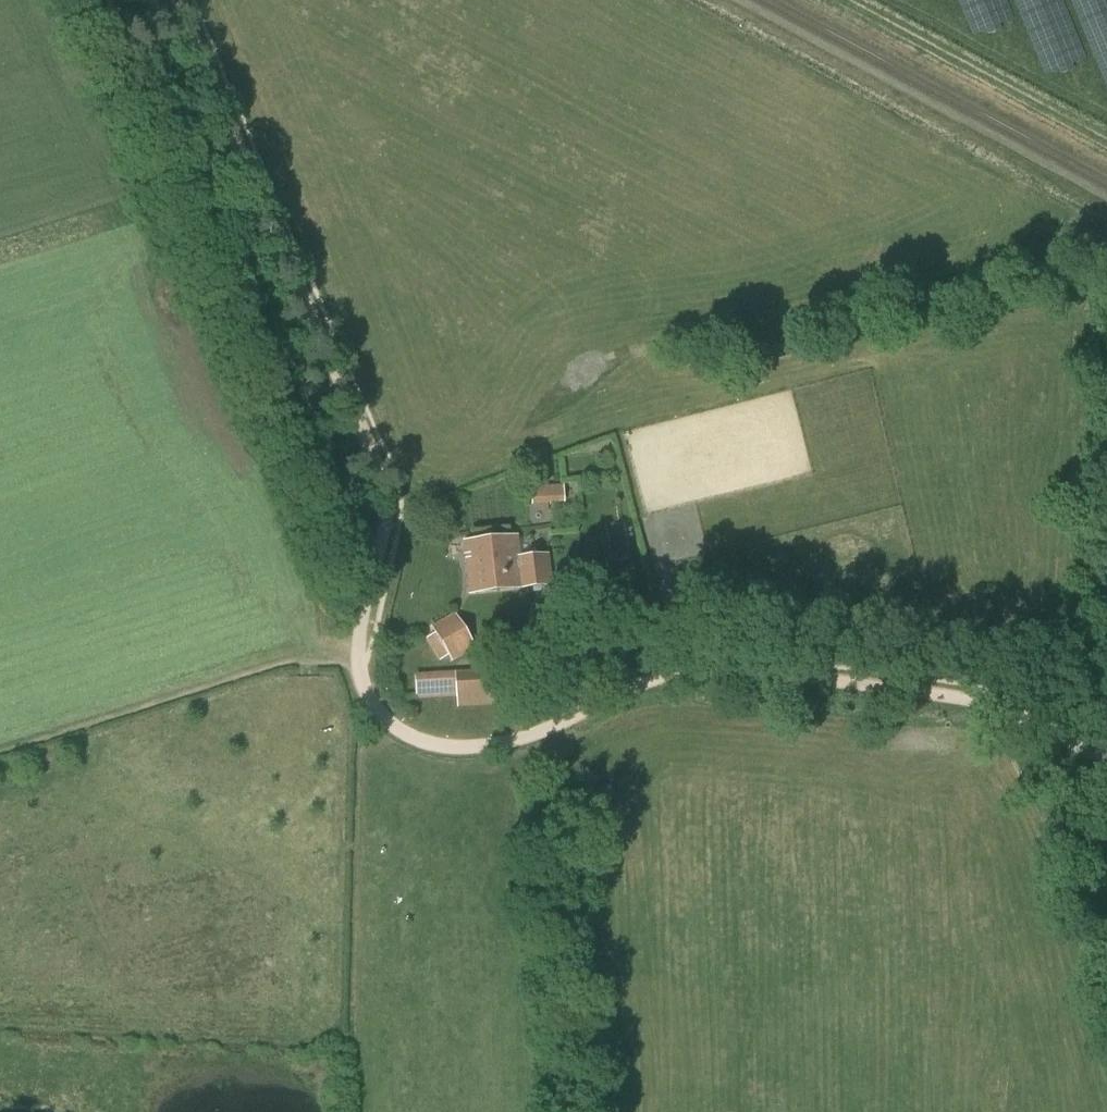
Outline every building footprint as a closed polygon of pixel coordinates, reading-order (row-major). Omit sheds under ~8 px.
[(563,485),(530,487),(532,506),(564,504),(563,485)] [(516,537),(465,543),(471,594),(551,585),(548,555),(518,558),(516,537)] [(435,632),(425,638),(439,661),(449,655),(452,661),(476,648),(455,613),(432,627),(435,632)] [(415,699),(455,697),(456,708),(501,705),(499,669),(414,674),(415,699)]
